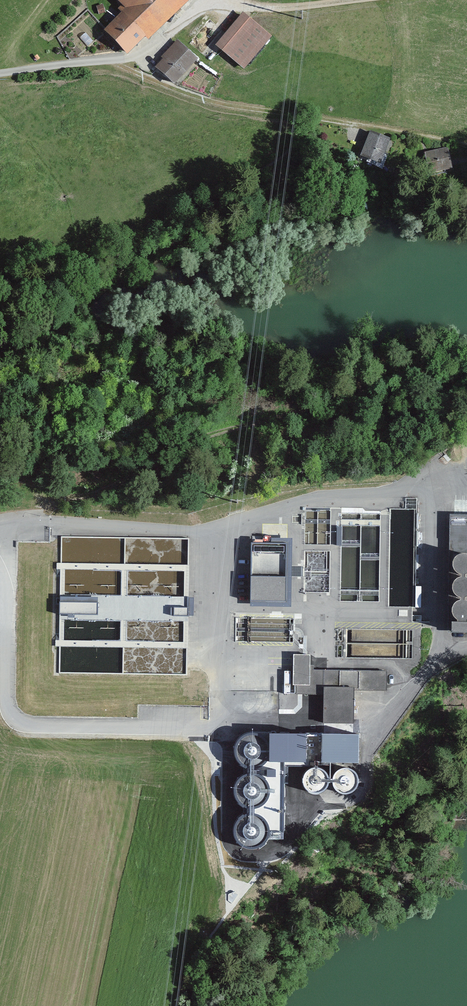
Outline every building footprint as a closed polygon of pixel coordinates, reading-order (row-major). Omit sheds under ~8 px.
[(115,7),(112,11),(115,14),(95,33),(118,56),(137,37),(143,43),(186,0),(108,0),(115,7)] [(265,37),(237,13),(207,47),(236,72),(265,37)] [(191,62),(171,42),(154,58),(156,61),(148,69),(165,87),(191,62)] [(383,140),(362,130),(351,153),(372,163),(383,140)] [(447,169),(443,149),(420,153),(423,173),(447,169)] [(446,516),(444,551),(466,552),(466,517),(446,516)] [(287,543),(251,543),(250,600),(286,601),(287,543)] [(466,572),(466,571),(466,559),(463,556),(458,556),(454,557),(451,561),(450,565),(451,570),(454,573),(458,575),(463,574),(466,572)] [(466,595),(466,592),(466,584),(466,582),(462,579),(457,579),(453,580),(450,584),(449,588),(450,593),(453,596),(457,598),(462,597),(466,595)] [(460,619),(464,616),(466,612),(466,608),(464,604),(460,601),(456,600),(451,602),(448,606),(447,610),(448,615),(452,618),(456,620),(460,619)] [(97,602),(60,602),(60,614),(97,614),(97,602)] [(189,608),(174,607),(174,615),(189,616),(189,608)] [(466,633),(466,624),(445,623),(445,632),(466,633)] [(295,696),(318,696),(319,723),(349,723),(349,690),(384,690),(384,670),(307,671),(307,654),(287,654),(287,687),(295,687),(295,696)] [(358,763),(358,734),(253,732),(247,733),(241,737),(237,741),(234,747),(234,754),(236,760),(240,765),(246,768),(252,769),(252,773),(246,774),(240,777),(236,782),(234,788),(233,794),(235,801),(239,806),(245,809),(252,810),(252,813),(245,814),(239,817),(235,822),(233,828),(232,834),(234,840),(238,845),(244,849),(250,850),(256,849),(261,847),(265,843),(268,838),(269,832),(282,832),(283,762),(358,763)] [(308,793),(313,795),(317,795),(322,793),(326,790),(328,786),(329,782),(329,777),(327,773),(324,770),(320,768),(316,767),(311,767),(307,769),(304,773),(302,777),(301,782),(302,786),(305,790),(308,793)] [(338,794),(343,795),(347,795),(352,794),(355,791),(358,787),(359,782),(359,778),(357,774),(354,771),(350,768),(345,767),(341,768),(337,770),(334,773),(332,777),(331,782),(332,787),(334,791),(338,794)]
